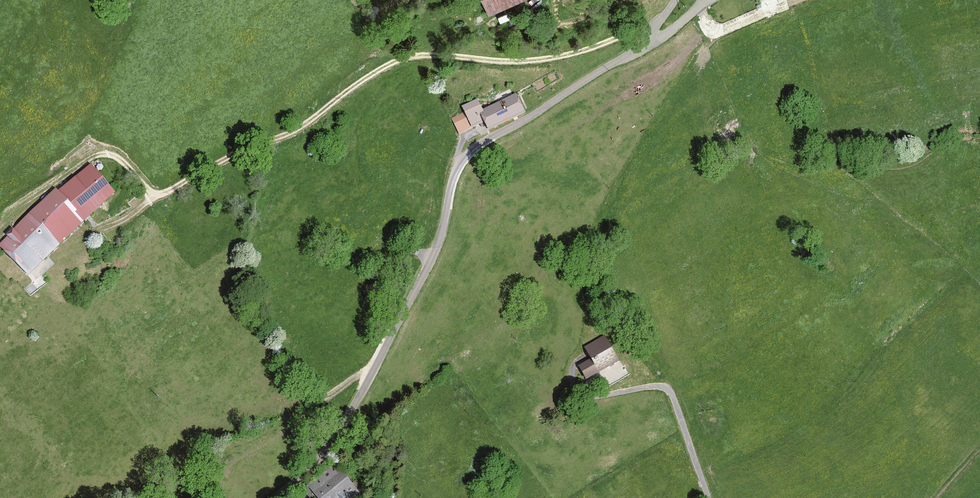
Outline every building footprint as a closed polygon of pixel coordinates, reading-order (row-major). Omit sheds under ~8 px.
[(520,0),(486,0),(492,13),(520,0)] [(787,0),(763,0),(766,9),(787,0)] [(477,129),(488,124),(492,132),(530,112),(519,93),(486,110),(480,99),(465,107),(477,129)] [(29,274),(117,191),(88,160),(0,242),(0,243),(29,274)] [(594,356),(580,365),(588,379),(603,370),(604,372),(624,360),(608,335),(588,347),(594,356)] [(321,497),(356,497),(363,493),(339,461),(310,483),(321,497)]
